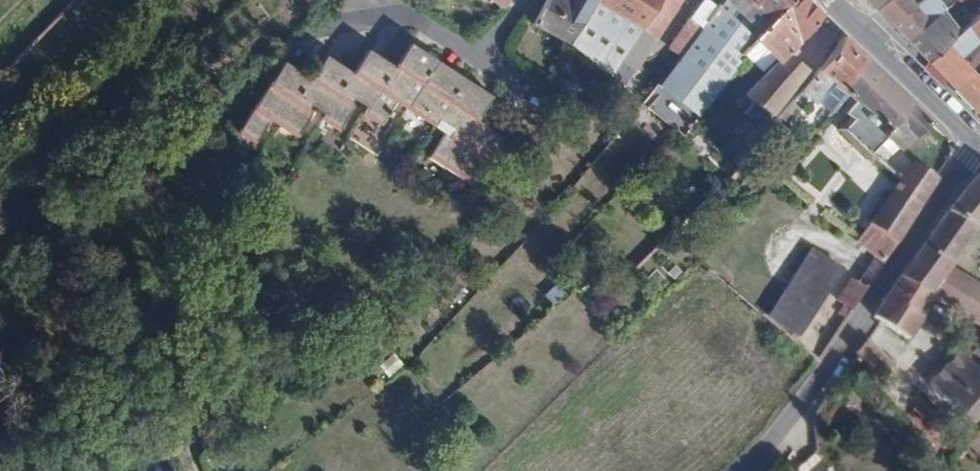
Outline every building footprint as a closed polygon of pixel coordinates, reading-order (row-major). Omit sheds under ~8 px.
[(568,7),(557,0),(544,0),(529,26),(564,43),(581,17),(591,0),(573,0),(568,7)] [(564,43),(606,74),(616,58),(636,29),(648,10),(655,0),(591,0),(581,17),(564,43)] [(648,10),(636,29),(650,39),(676,0),(655,0),(648,10)] [(714,6),(698,28),(640,103),(674,133),(681,138),(739,59),(735,55),(750,38),(786,0),(718,0),(714,6)] [(714,6),(705,0),(699,0),(685,18),(698,28),(714,6)] [(801,0),(786,0),(750,38),(773,60),(741,94),(749,101),(768,117),(802,70),(783,52),(818,16),(807,5),(801,0)] [(873,8),(888,24),(911,6),(906,0),(884,0),(873,8)] [(888,24),(903,39),(940,11),(952,0),(919,0),(911,6),(888,24)] [(903,39),(926,62),(956,34),(940,11),(903,39)] [(979,117),(979,55),(967,68),(957,59),(976,39),(979,43),(979,12),(956,34),(926,62),(979,117)] [(650,39),(636,29),(616,58),(631,68),(650,39)] [(869,65),(839,36),(820,63),(816,70),(797,90),(812,103),(830,82),(844,93),(869,65)] [(411,110),(425,119),(445,131),(429,156),(473,184),(503,137),(490,129),(488,132),(474,123),(490,98),(474,88),(479,81),(454,65),(450,71),(436,63),(440,56),(429,49),(424,56),(408,46),(395,66),(384,59),(382,62),(366,53),(354,73),(342,65),(340,68),(325,58),(312,79),(300,72),(298,75),(283,65),(243,127),(258,137),(273,113),(300,130),(312,113),(308,110),(312,103),(343,123),(354,106),(350,103),(354,97),(369,106),(364,113),(381,124),(395,100),(400,94),(411,101),(407,107),(411,110)] [(881,138),(908,104),(869,65),(844,93),(846,95),(852,99),(841,114),(850,119),(840,129),(869,154),(870,153),(883,140),(881,138)] [(395,100),(407,107),(411,101),(400,94),(395,100)] [(757,129),(768,117),(749,101),(739,113),(741,115),(757,129)] [(909,102),(908,104),(881,138),(883,140),(896,151),(925,122),(927,119),(909,102)] [(425,119),(411,110),(404,121),(418,130),(425,119)] [(896,151),(883,140),(870,153),(884,166),(896,152),(896,151)] [(706,160),(726,178),(732,171),(711,152),(706,160)] [(732,171),(726,178),(734,185),(752,160),(744,153),(732,171)] [(934,178),(910,162),(854,241),(855,243),(874,257),(882,263),(936,180),(934,178)] [(898,279),(933,301),(979,329),(979,290),(948,267),(966,244),(979,226),(979,173),(973,180),(965,187),(898,279)] [(802,324),(839,268),(813,252),(768,318),(798,338),(805,326),(802,324)] [(842,270),(839,268),(802,324),(805,326),(842,270)] [(848,315),(866,288),(857,281),(854,279),(836,307),(848,315)] [(913,318),(927,297),(898,279),(872,318),(880,323),(906,341),(919,321),(913,318)] [(933,301),(927,297),(913,318),(919,321),(933,301)] [(965,355),(960,350),(925,385),(968,427),(979,413),(979,340),(965,355)] [(879,377),(888,367),(865,343),(855,354),(879,377)] [(963,440),(977,454),(979,452),(979,441),(979,440),(972,433),(963,440)]
